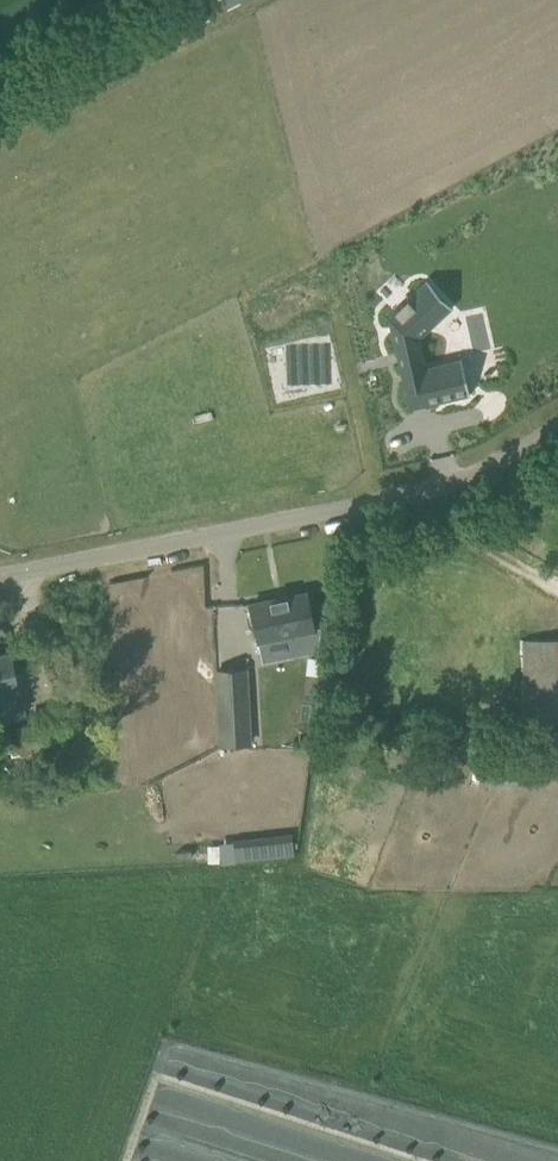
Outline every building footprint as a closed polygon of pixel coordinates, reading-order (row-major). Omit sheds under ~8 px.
[(470,395),(469,393),(467,393),(462,371),(427,379),(424,366),(418,340),(453,307),(427,279),(387,316),(408,408),(470,395)] [(314,629),(307,592),(251,603),(258,641),(314,629)] [(524,639),(526,719),(537,719),(537,730),(557,730),(557,638),(524,639)] [(12,651),(0,653),(0,717),(24,713),(12,651)] [(251,732),(248,670),(215,671),(218,734),(251,732)] [(270,852),(292,849),(290,837),(268,840),(270,852)]
